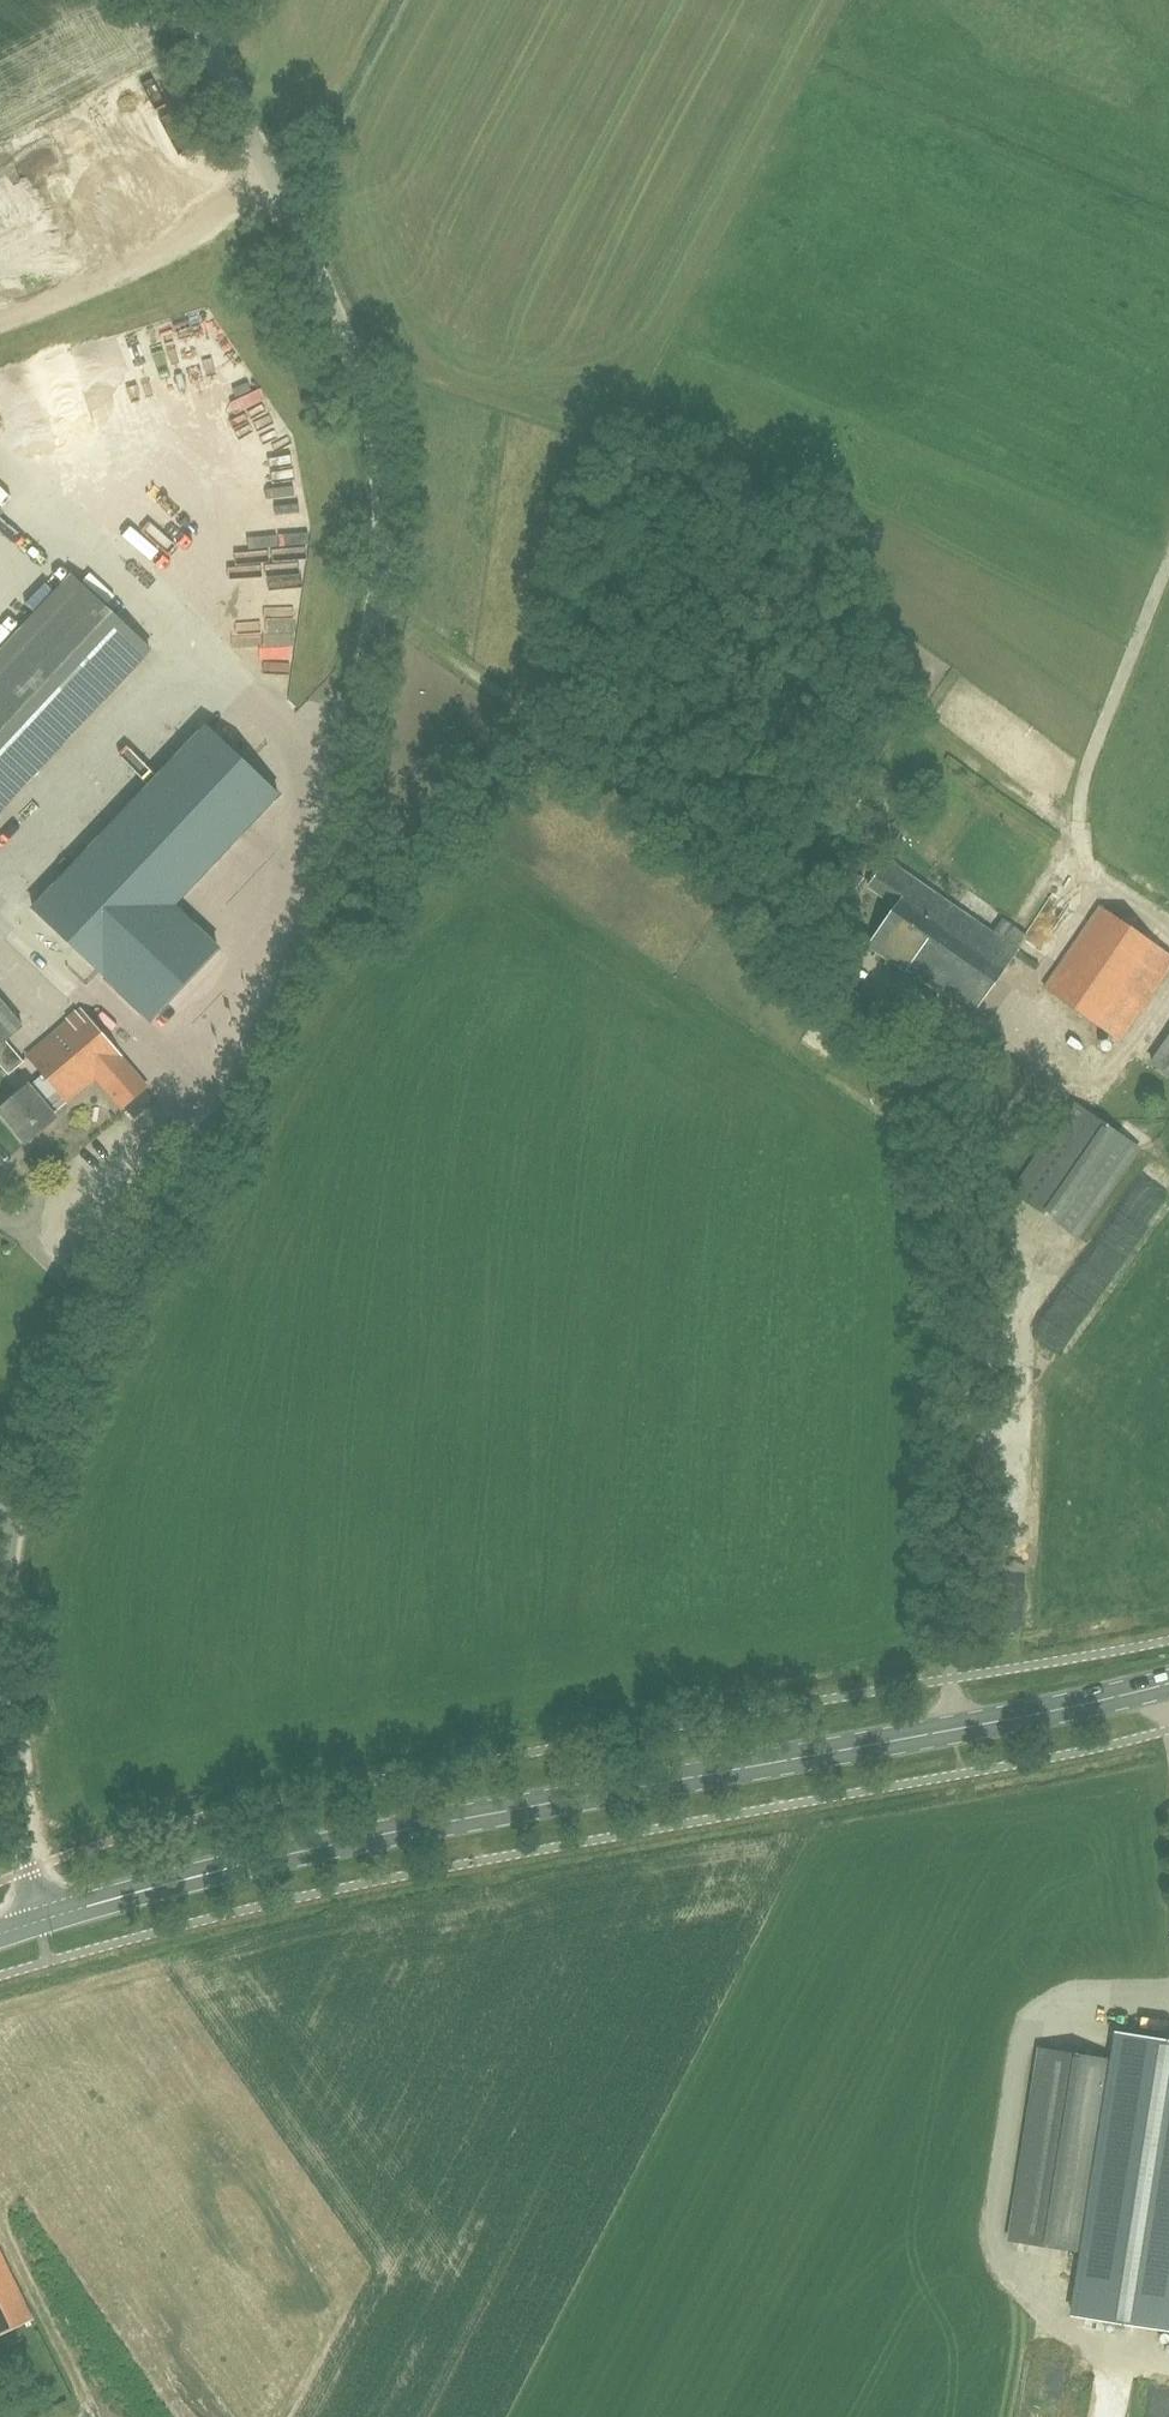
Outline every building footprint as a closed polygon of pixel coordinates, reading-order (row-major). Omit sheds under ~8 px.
[(201,439),(201,414),(176,414),(176,439),(201,439)] [(150,641),(70,565),(5,633),(0,633),(0,800),(150,641)] [(173,906),(278,794),(243,760),(242,761),(206,727),(34,910),(92,965),(150,1020),(218,949),(173,906)] [(1002,918),(992,932),(886,859),(868,885),(896,906),(869,945),(905,971),(908,966),(974,1011),(1026,934),(1002,918)] [(1168,969),(1168,953),(1102,907),(1046,988),(1120,1040),(1168,969)] [(20,1014),(0,992),(0,1032),(20,1014)] [(120,1057),(122,1056),(121,1055),(82,1010),(29,1055),(45,1073),(30,1086),(29,1085),(0,1110),(0,1111),(27,1142),(56,1117),(44,1103),(59,1090),(68,1101),(96,1078),(121,1108),(146,1087),(120,1057)] [(1151,1063),(1168,1075),(1168,1036),(1151,1063)] [(1074,1102),(1014,1192),(1078,1235),(1139,1146),(1074,1102)] [(1109,2061),(1039,2050),(1009,2240),(1079,2251),(1069,2315),(1111,2321),(1168,2330),(1168,2042),(1155,2040),(1113,2032),(1109,2061)] [(8,2329),(32,2318),(0,2253),(0,2313),(8,2329)] [(1157,2402),(1159,2378),(1145,2377),(1142,2400),(1157,2402)]
